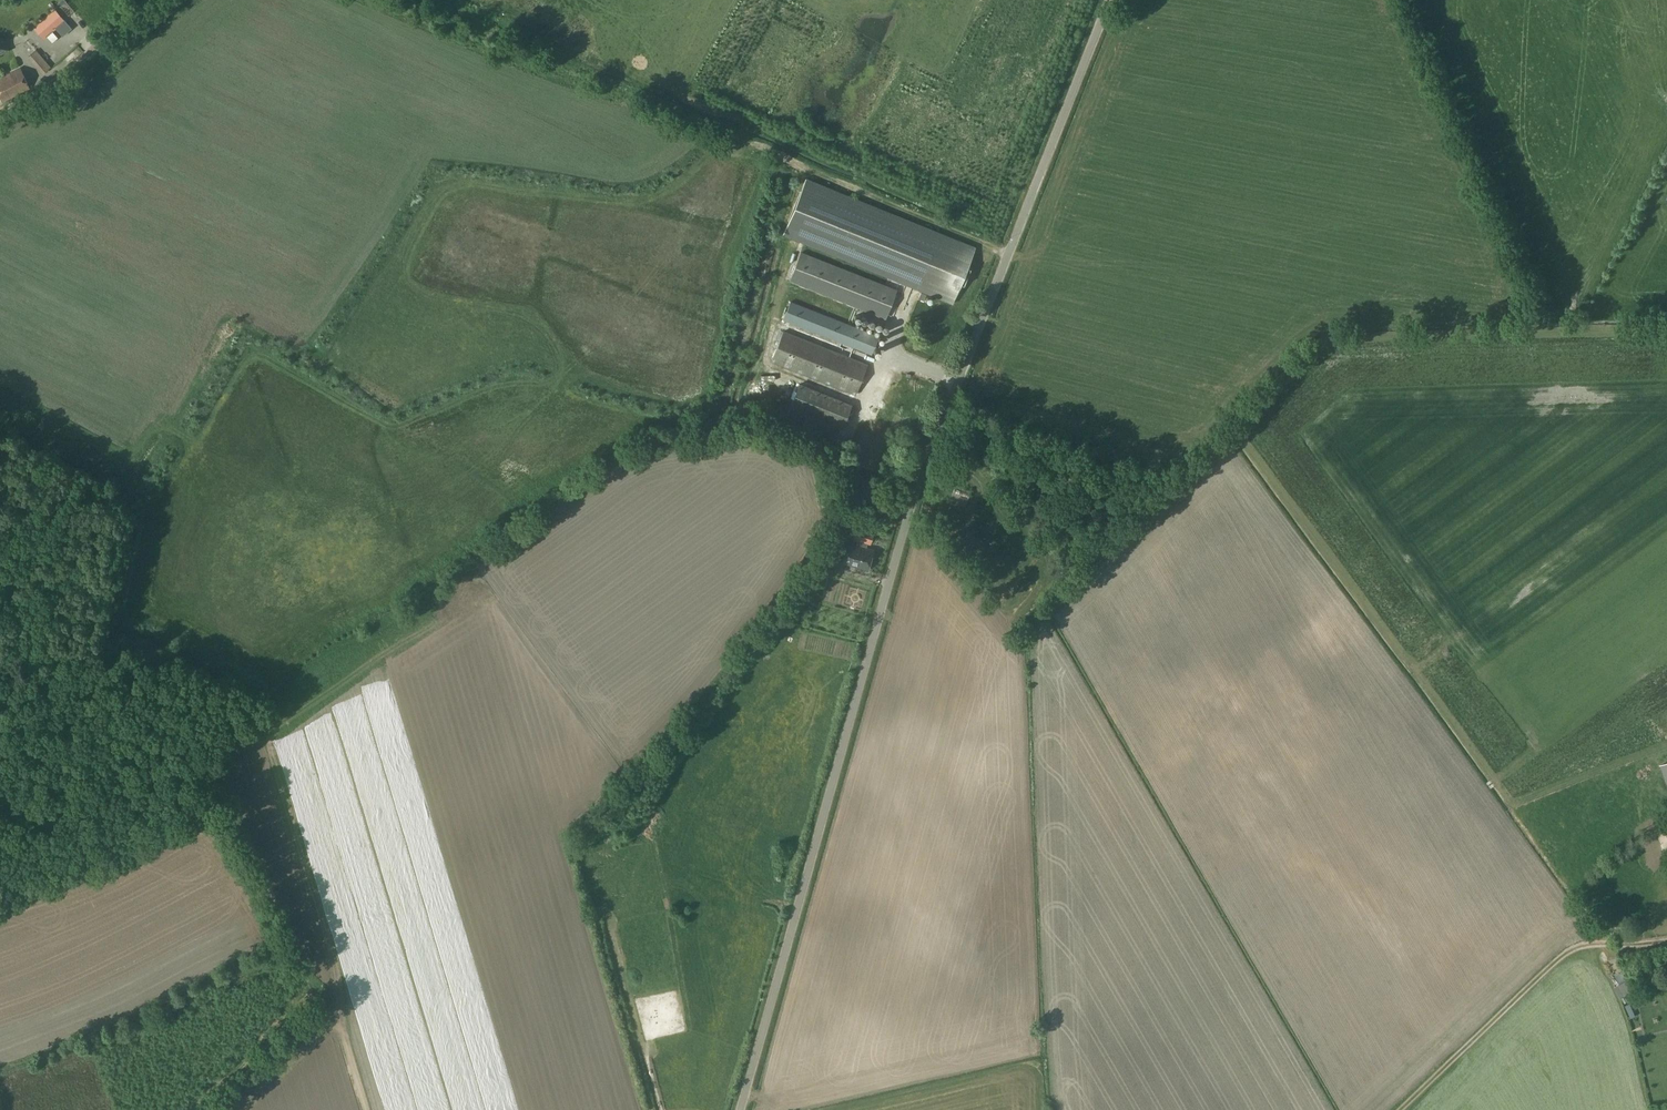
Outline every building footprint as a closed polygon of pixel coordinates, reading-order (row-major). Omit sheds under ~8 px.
[(30,88),(25,76),(20,67),(0,77),(0,93),(4,102),(30,88)] [(975,247),(806,179),(784,235),(922,291),(919,298),(924,300),(927,293),(952,304),(975,247)] [(885,318),(897,290),(800,252),(789,281),(885,318)] [(872,354),(879,335),(791,301),(784,319),(872,354)] [(856,394),(867,365),(783,331),(772,360),(856,394)] [(799,384),(786,415),(830,434),(835,422),(844,426),(852,407),(799,384)] [(955,485),(949,500),(965,506),(968,501),(967,500),(971,491),(955,485)] [(843,490),(841,505),(858,508),(860,493),(843,490)] [(887,515),(885,523),(891,525),(893,516),(887,515)] [(842,563),(867,570),(873,550),(866,548),(867,545),(870,546),(875,531),(857,526),(852,544),(848,543),(842,563)] [(842,529),(835,527),(831,543),(837,545),(842,529)] [(804,587),(796,597),(803,603),(811,593),(804,587)] [(1631,1001),(1635,1008),(1647,1001),(1643,994),(1631,1001)]
